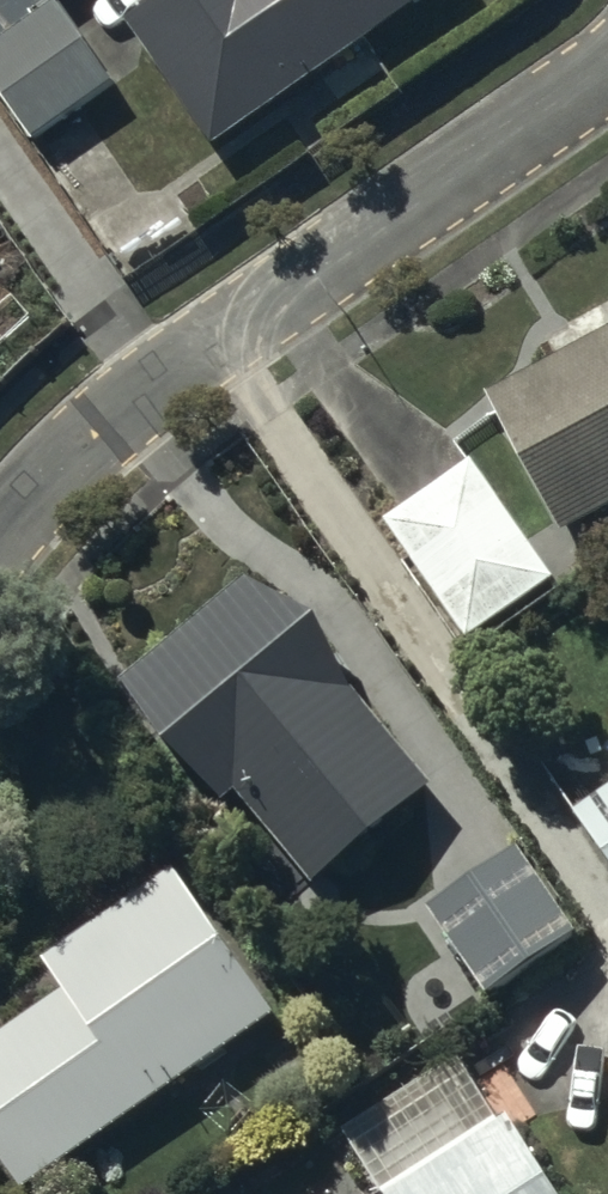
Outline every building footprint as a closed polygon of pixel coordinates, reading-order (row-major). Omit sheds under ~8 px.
[(39,134),(118,73),(66,0),(0,0),(0,81),(39,134)] [(413,0),(164,0),(134,21),(216,138),(413,0)] [(491,387),(566,524),(607,501),(607,324),(491,387)] [(474,452),(387,512),(471,633),(557,571),(474,452)] [(253,566),(124,676),(215,781),(227,772),(317,877),(434,776),(253,566)] [(578,802),(607,846),(607,781),(578,802)] [(521,835),(430,898),(489,985),(583,924),(521,835)] [(0,1031),(0,1141),(27,1180),(277,1009),(177,864),(47,953),(69,984),(0,1031)] [(377,1193),(571,1193),(513,1106),(377,1193)]
